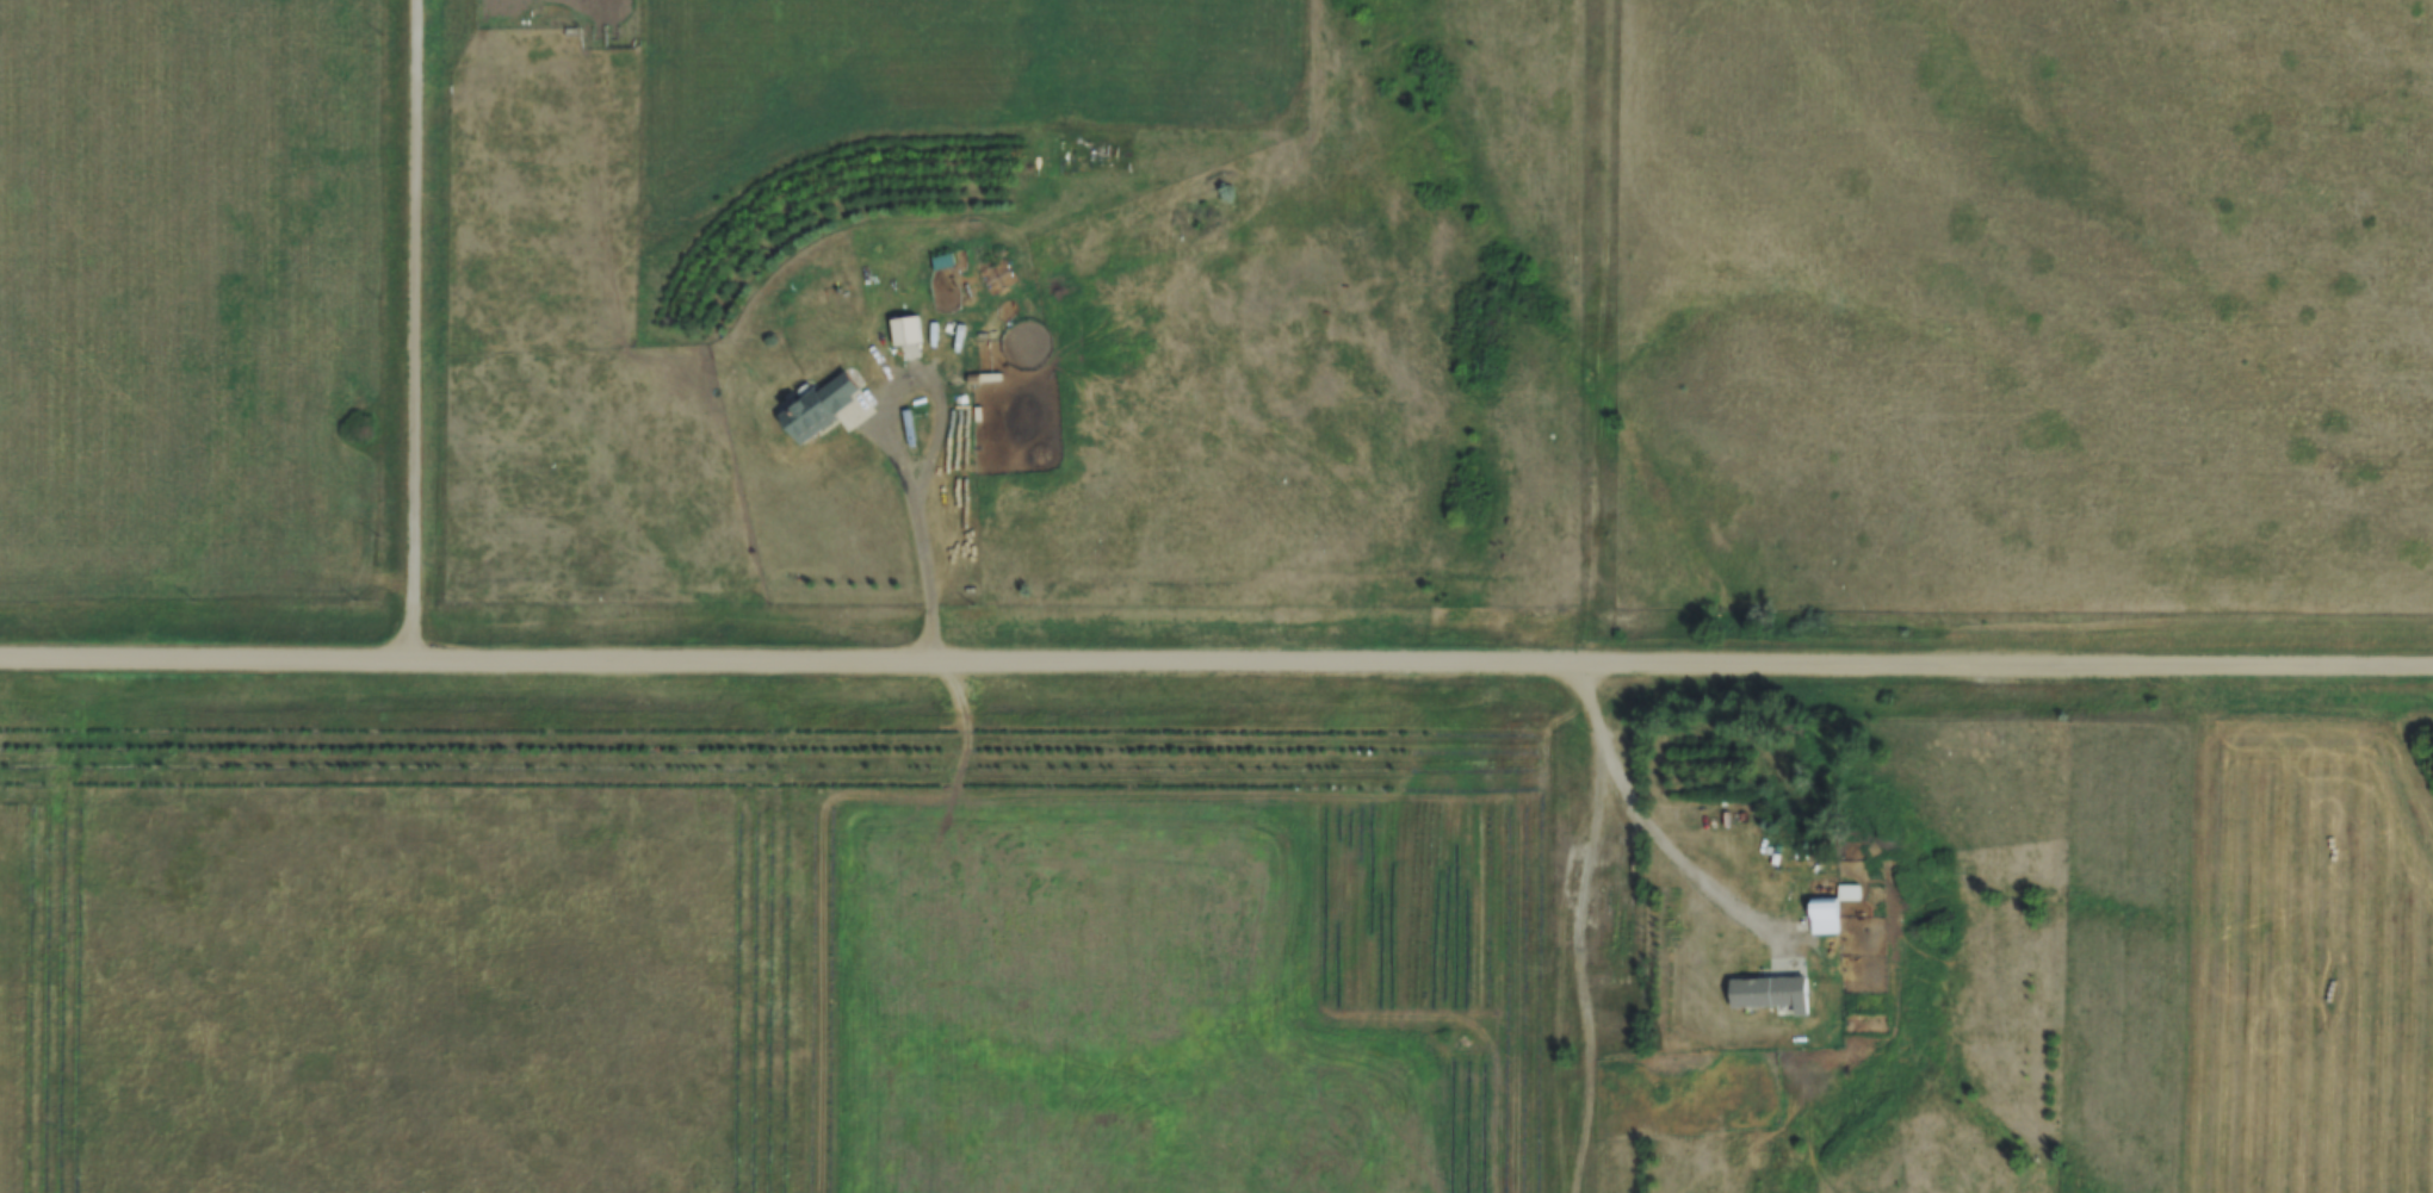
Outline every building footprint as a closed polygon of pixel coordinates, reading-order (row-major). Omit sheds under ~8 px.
[(934,271),(954,269),(953,256),(933,257),(934,271)] [(935,272),(937,314),(960,312),(958,272),(935,272)] [(914,345),(921,345),(920,317),(893,318),(894,348),(902,347),(902,358),(914,358),(914,345)] [(780,415),(799,445),(838,419),(834,412),(863,394),(849,371),(780,415)] [(1840,933),(1839,899),(1860,898),(1860,883),(1839,884),(1839,896),(1811,897),(1812,934),(1840,933)] [(1809,1012),(1808,974),(1731,976),(1732,1005),(1794,1003),(1794,1012),(1809,1012)]
